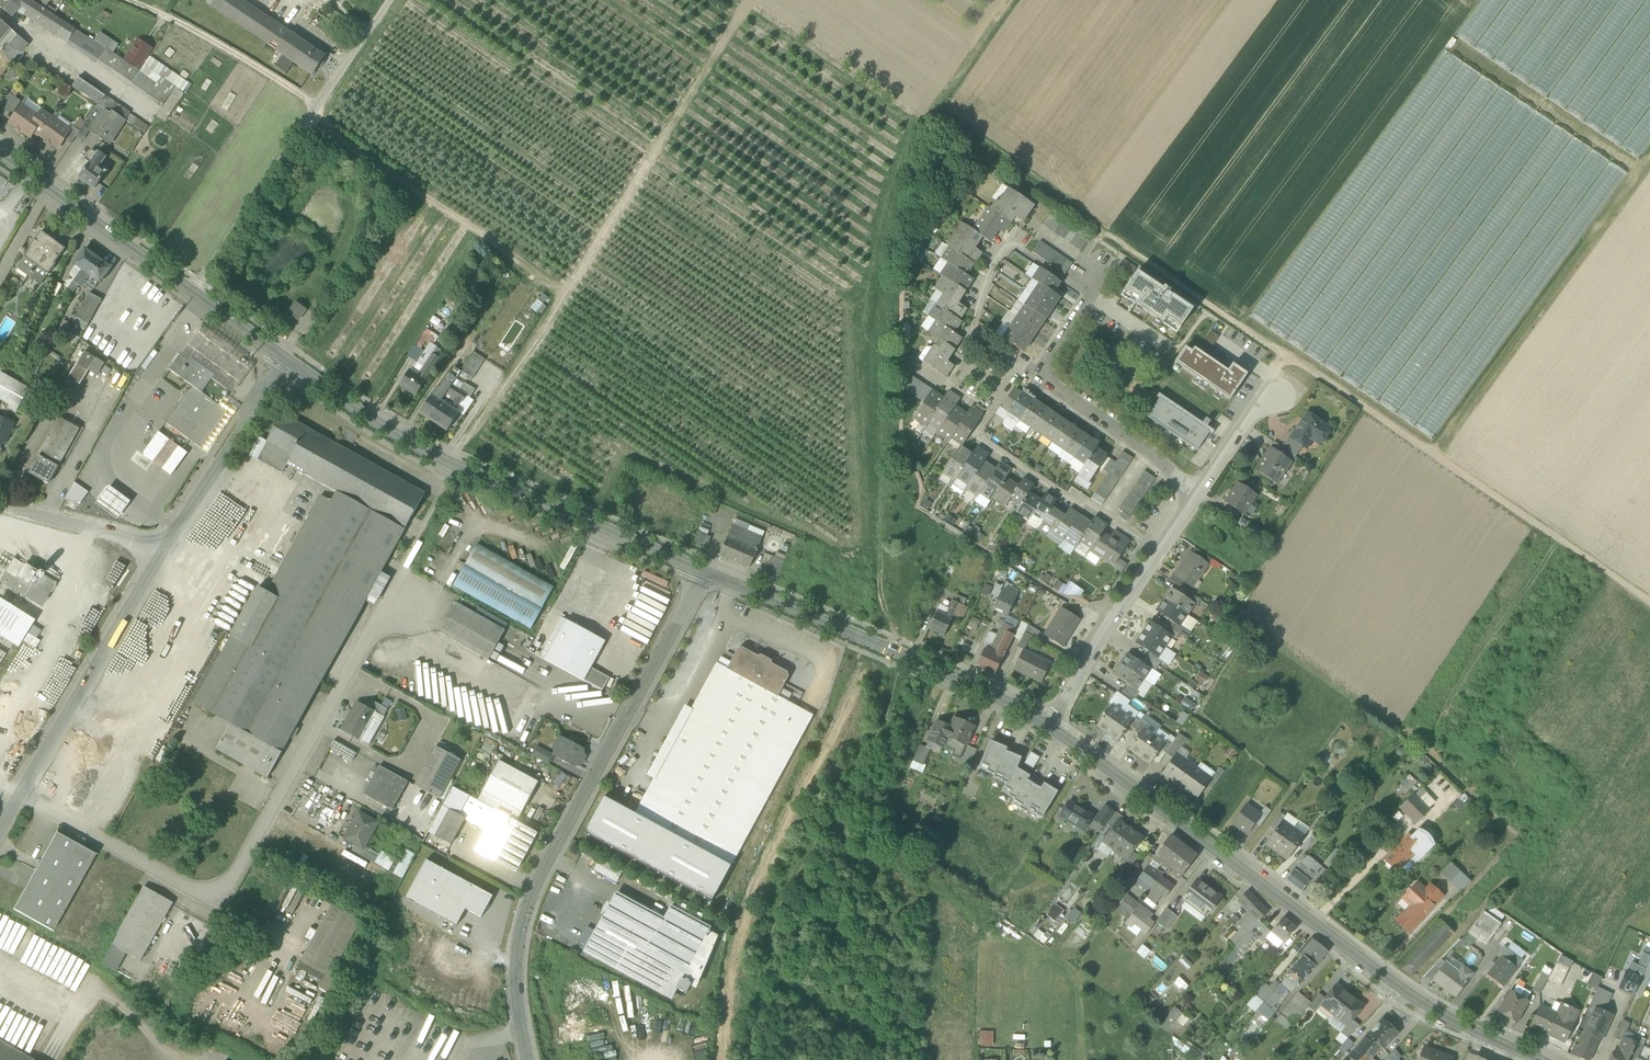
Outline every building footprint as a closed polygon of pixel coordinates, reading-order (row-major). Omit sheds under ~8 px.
[(62,22),(53,16),(40,8),(29,0),(4,0),(0,4),(0,8),(13,19),(18,12),(23,7),(29,11),(27,14),(54,31),(55,32),(62,22)] [(238,0),(215,0),(210,7),(267,45),(279,28),(238,0)] [(40,8),(53,16),(57,12),(47,6),(43,3),(40,8)] [(29,11),(23,7),(18,12),(24,16),(26,13),(27,14),(29,11)] [(161,109),(163,106),(131,84),(100,63),(69,42),(68,44),(52,34),(54,31),(27,14),(26,13),(24,16),(67,44),(67,45),(99,66),(161,109)] [(10,29),(0,21),(0,42),(10,29)] [(55,32),(54,31),(52,34),(68,44),(69,42),(71,38),(75,30),(62,22),(55,32)] [(267,45),(277,51),(289,33),(290,34),(290,33),(280,26),(279,28),(267,45)] [(10,29),(0,42),(0,51),(2,53),(9,46),(17,35),(10,29)] [(75,30),(71,38),(76,42),(81,34),(75,30)] [(294,63),(313,75),(325,57),(307,45),(306,46),(301,42),(301,41),(295,37),(295,38),(289,34),(290,34),(289,33),(277,51),(277,52),(278,50),(295,61),(294,63)] [(94,43),(81,34),(76,42),(71,38),(69,42),(100,63),(107,51),(94,43)] [(17,35),(9,46),(20,55),(29,45),(17,35)] [(99,35),(94,43),(107,51),(112,54),(117,47),(99,35)] [(138,41),(126,60),(139,68),(151,50),(138,41)] [(13,63),(20,55),(9,46),(2,53),(13,63)] [(170,49),(165,55),(170,60),(175,53),(170,49)] [(278,50),(277,52),(283,55),(294,63),(295,61),(278,50)] [(112,54),(107,51),(100,63),(131,84),(140,72),(112,54)] [(294,63),(283,55),(275,67),(287,75),(294,63)] [(150,58),(144,67),(175,89),(182,93),(189,83),(150,58)] [(222,64),(214,58),(210,63),(219,69),(222,64)] [(140,73),(140,72),(131,84),(163,106),(175,89),(144,67),(140,73)] [(20,69),(7,74),(10,82),(23,77),(20,69)] [(98,105),(99,107),(105,97),(78,78),(72,87),(98,105)] [(207,80),(201,89),(206,92),(212,83),(207,80)] [(182,93),(175,89),(163,106),(161,109),(157,116),(166,122),(184,95),(182,93)] [(230,93),(221,109),(227,112),(236,97),(230,93)] [(1,109),(11,116),(21,102),(11,95),(1,109)] [(113,113),(125,121),(129,115),(130,114),(118,106),(105,97),(99,107),(111,115),(113,113)] [(27,100),(23,106),(38,117),(42,111),(27,100)] [(90,132),(110,145),(126,122),(125,121),(113,113),(111,115),(99,107),(98,105),(86,123),(83,127),(90,132)] [(40,136),(58,149),(65,140),(71,132),(70,131),(52,119),(42,111),(38,117),(23,106),(10,124),(30,138),(34,134),(37,136),(40,136)] [(56,113),(52,119),(70,131),(73,127),(74,126),(56,113)] [(149,128),(129,115),(125,121),(126,122),(145,134),(149,128)] [(80,119),(74,128),(80,132),(83,127),(86,123),(80,119)] [(213,121),(206,130),(212,134),(218,125),(213,121)] [(65,140),(71,145),(76,138),(80,132),(74,128),(73,127),(70,131),(71,132),(65,140)] [(90,132),(83,127),(80,132),(76,138),(83,143),(90,132)] [(152,141),(164,150),(173,138),(162,129),(152,141)] [(91,164),(91,165),(98,154),(92,150),(85,160),(91,164)] [(99,154),(98,154),(91,165),(98,169),(100,167),(106,159),(99,154)] [(194,165),(199,168),(205,159),(200,156),(194,165)] [(88,185),(95,190),(107,172),(100,167),(98,169),(91,165),(91,164),(80,179),(83,181),(83,182),(86,185),(88,185)] [(193,164),(184,177),(190,181),(199,168),(194,165),(193,164)] [(998,204),(1008,189),(1002,185),(992,200),(995,202),(998,204)] [(995,202),(990,210),(1010,223),(1013,218),(1021,223),(1033,206),(1008,189),(998,204),(995,202)] [(988,208),(973,231),(981,237),(989,242),(996,230),(1002,234),(1010,223),(990,210),(988,208)] [(1042,226),(1053,233),(1061,222),(1055,218),(1050,215),(1042,226)] [(1053,233),(1059,237),(1066,226),(1061,222),(1053,233)] [(957,237),(965,226),(962,224),(947,247),(950,248),(952,250),(960,239),(957,237)] [(960,239),(952,250),(973,264),(981,253),(974,248),(981,237),(973,231),(965,226),(957,237),(960,239)] [(1059,237),(1064,240),(1072,229),(1066,226),(1059,237)] [(1064,240),(1070,244),(1077,233),(1072,229),(1064,240)] [(26,258),(37,266),(44,258),(42,257),(52,243),(48,239),(49,238),(41,233),(30,248),(32,250),(26,258)] [(1070,244),(1075,248),(1082,237),(1077,233),(1070,244)] [(1088,240),(1082,237),(1075,248),(1081,251),(1088,240)] [(1032,253),(1037,257),(1045,246),(1039,242),(1032,253)] [(57,246),(52,243),(42,257),(44,258),(37,266),(49,275),(56,265),(54,264),(65,249),(58,244),(57,246)] [(942,260),(950,248),(947,247),(942,243),(934,254),(940,259),(942,260)] [(1037,257),(1043,260),(1050,249),(1045,246),(1037,257)] [(942,260),(948,264),(949,264),(965,276),(966,275),(973,264),(952,250),(950,248),(942,260)] [(1043,260),(1048,264),(1055,253),(1050,249),(1043,260)] [(74,283),(79,287),(99,259),(86,250),(74,266),(77,267),(71,275),(77,279),(74,283)] [(1048,264),(1054,268),(1061,257),(1055,253),(1048,264)] [(1054,268),(1059,271),(1066,260),(1061,257),(1054,268)] [(29,278),(37,266),(26,258),(18,270),(29,278)] [(112,269),(99,259),(79,287),(85,290),(87,286),(92,290),(97,282),(100,285),(112,269)] [(941,276),(948,264),(942,260),(940,259),(933,270),(941,276)] [(1072,264),(1066,260),(1059,271),(1064,275),(1072,264)] [(1136,268),(1124,261),(1119,269),(1130,277),(1136,268)] [(1004,270),(1015,278),(1020,271),(1009,263),(1004,270)] [(941,276),(944,278),(964,291),(965,292),(973,280),(966,275),(965,276),(949,264),(948,264),(941,276)] [(1032,280),(1040,269),(1032,264),(1025,275),(1032,280)] [(49,275),(37,266),(29,278),(41,286),(49,275)] [(1032,280),(1039,284),(1053,293),(1060,283),(1040,269),(1032,280)] [(1162,289),(1137,272),(1121,296),(1134,305),(1142,310),(1155,319),(1162,324),(1176,334),(1193,310),(1169,294),(1170,291),(1164,287),(1162,289)] [(943,296),(937,306),(958,320),(966,309),(957,303),(964,291),(944,278),(936,291),(943,296)] [(1025,291),(1032,295),(1039,284),(1032,280),(1025,291)] [(914,282),(908,281),(905,292),(911,294),(914,282)] [(51,295),(58,299),(65,286),(58,282),(51,295)] [(69,290),(75,294),(79,287),(74,283),(69,290)] [(1039,284),(1032,295),(1052,309),(1059,298),(1053,293),(1039,284)] [(937,306),(943,296),(936,291),(929,301),(930,302),(937,306)] [(1018,302),(1025,306),(1032,295),(1025,291),(1018,302)] [(77,319),(89,325),(102,302),(90,295),(77,319)] [(1032,295),(1025,306),(1045,320),(1052,309),(1032,295)] [(929,317),(937,306),(930,302),(923,313),(929,317)] [(1025,306),(1018,302),(1010,313),(1017,317),(1025,306)] [(288,315),(298,322),(306,310),(297,303),(288,315)] [(1134,305),(1131,310),(1138,316),(1142,310),(1134,305)] [(929,317),(936,322),(937,322),(953,333),(961,322),(958,320),(937,306),(929,317)] [(1025,306),(1017,317),(1037,331),(1045,320),(1025,306)] [(1010,328),(1017,317),(1010,313),(1008,311),(1001,322),(1002,323),(1010,328)] [(1017,317),(1010,328),(1030,342),(1037,331),(1017,317)] [(1155,319),(1152,324),(1159,329),(1162,324),(1155,319)] [(960,338),(953,333),(937,322),(936,322),(929,334),(939,341),(939,340),(953,350),(960,338)] [(1002,339),(1010,328),(1002,323),(995,334),(1002,339)] [(1022,353),(1030,342),(1010,328),(1002,339),(1022,353)] [(207,337),(198,331),(180,356),(189,363),(191,359),(215,376),(212,380),(226,390),(233,395),(251,370),(231,355),(235,350),(210,332),(207,337)] [(1210,331),(1202,343),(1211,349),(1218,337),(1210,331)] [(945,352),(949,355),(953,350),(939,340),(939,341),(935,347),(945,353),(945,352)] [(407,357),(418,364),(425,353),(414,346),(407,357)] [(918,359),(945,377),(953,366),(945,361),(949,355),(945,352),(945,353),(935,347),(933,348),(926,348),(918,359)] [(1185,347),(1174,363),(1182,369),(1195,377),(1209,387),(1215,391),(1223,396),(1229,401),(1247,374),(1232,364),(1228,371),(1225,375),(1192,352),(1185,347)] [(1228,371),(1194,349),(1192,352),(1225,375),(1228,371)] [(462,370),(475,377),(487,358),(475,350),(462,370)] [(68,379),(80,386),(89,372),(96,360),(85,353),(68,379)] [(180,356),(169,370),(192,387),(202,394),(212,380),(215,376),(191,359),(189,363),(180,356)] [(433,368),(437,371),(442,364),(431,357),(426,364),(433,368)] [(105,365),(96,360),(89,372),(97,377),(105,365)] [(1171,369),(1179,374),(1182,369),(1174,363),(1171,369)] [(401,387),(415,396),(433,368),(426,364),(418,376),(411,372),(401,387)] [(911,376),(916,364),(903,364),(903,389),(911,376)] [(452,373),(458,377),(462,370),(457,366),(452,373)] [(18,411),(30,389),(0,372),(0,373),(0,400),(18,411)] [(445,382),(452,386),(456,380),(449,376),(445,382)] [(919,399),(924,402),(931,391),(932,390),(911,376),(903,389),(919,399)] [(1195,377),(1191,382),(1205,392),(1209,387),(1195,377)] [(192,387),(166,423),(178,432),(193,443),(220,406),(227,397),(227,396),(228,395),(228,393),(227,392),(227,391),(226,390),(212,380),(202,394),(192,387)] [(420,414),(429,420),(441,402),(447,393),(452,386),(445,382),(441,389),(442,389),(436,398),(431,396),(420,414)] [(467,396),(452,386),(447,393),(455,398),(462,403),(467,396)] [(1008,412),(1009,413),(1021,394),(1014,389),(1001,408),(1008,412)] [(926,426),(928,422),(939,406),(935,404),(940,397),(931,391),(924,402),(913,418),(926,426)] [(1215,391),(1212,396),(1219,401),(1223,396),(1215,391)] [(928,422),(939,430),(954,407),(959,399),(948,392),(943,399),(940,397),(935,404),(939,406),(928,422)] [(1009,414),(1019,421),(1033,401),(1022,393),(1021,394),(1009,413),(1008,413),(1009,414)] [(1212,435),(1214,432),(1158,394),(1156,397),(1159,399),(1209,433),(1212,435)] [(202,449),(207,452),(237,411),(228,404),(231,399),(227,396),(227,397),(220,406),(193,443),(202,449)] [(450,408),(441,402),(429,420),(447,432),(459,414),(458,413),(459,411),(457,410),(462,403),(455,398),(450,405),(451,406),(450,408)] [(1197,451),(1209,433),(1159,399),(1147,417),(1197,451)] [(1019,421),(1030,428),(1044,408),(1033,401),(1019,421)] [(949,441),(951,438),(962,422),(958,419),(963,413),(954,407),(939,430),(937,433),(949,441)] [(966,415),(963,413),(958,419),(962,422),(951,438),(962,445),(982,415),(971,407),(966,415)] [(1008,412),(1001,408),(1000,407),(995,414),(1003,420),(1008,412)] [(1030,428),(1041,435),(1055,415),(1044,408),(1030,428)] [(1290,438),(1302,446),(1306,440),(1310,443),(1312,440),(1314,436),(1322,441),(1330,429),(1318,421),(1318,418),(1315,416),(1312,416),(1307,413),(1302,420),(1304,421),(1298,430),(1297,429),(1291,437),(1290,438)] [(1019,421),(1009,414),(1002,424),(1013,431),(1015,427),(1019,421)] [(318,483),(337,493),(405,531),(425,495),(282,415),(267,442),(268,443),(291,456),(286,465),(287,465),(318,483)] [(1041,435),(1052,443),(1066,423),(1055,415),(1041,435)] [(2,433),(8,436),(14,424),(0,417),(0,439),(2,433)] [(39,457),(59,468),(80,430),(61,419),(39,457)] [(1205,419),(1202,424),(1206,427),(1210,422),(1205,419)] [(1030,428),(1019,421),(1015,427),(1026,434),(1030,428)] [(939,430),(928,422),(926,426),(923,430),(934,437),(937,433),(939,430)] [(1052,443),(1063,450),(1077,430),(1066,423),(1052,443)] [(1063,450),(1074,457),(1088,437),(1077,430),(1063,450)] [(171,477),(188,454),(159,433),(143,455),(171,477)] [(1289,436),(1281,447),(1295,457),(1302,446),(1290,438),(1291,437),(1289,436)] [(1314,436),(1312,440),(1320,445),(1322,441),(1314,436)] [(1074,457),(1085,465),(1096,449),(1098,445),(1088,437),(1074,457)] [(962,445),(951,438),(949,441),(947,443),(958,450),(960,447),(961,447),(962,445)] [(268,443),(267,442),(260,439),(250,457),(257,461),(268,443)] [(282,475),(287,465),(286,465),(291,456),(268,443),(257,461),(282,475)] [(1063,450),(1052,443),(1048,449),(1059,456),(1063,450)] [(1291,462),(1295,457),(1281,447),(1274,443),(1270,448),(1291,462)] [(957,477),(968,461),(964,459),(969,453),(961,447),(960,447),(958,450),(943,473),(955,481),(957,477)] [(977,447),(972,455),(969,453),(964,459),(968,461),(957,477),(968,485),(983,462),(988,455),(977,447)] [(1255,470),(1276,485),(1291,462),(1270,448),(1255,470)] [(1106,456),(1096,449),(1085,465),(1080,472),(1078,475),(1089,482),(1098,468),(1106,457),(1106,456)] [(1069,465),(1074,457),(1063,450),(1059,456),(1058,458),(1069,465)] [(1119,457),(1119,458),(1129,464),(1133,459),(1122,452),(1119,457)] [(31,473),(50,483),(59,468),(39,457),(31,473)] [(1074,457),(1069,465),(1080,472),(1085,465),(1074,457)] [(1102,470),(1109,459),(1106,457),(1098,468),(1102,470)] [(1126,470),(1129,464),(1119,458),(1115,463),(1126,470)] [(1102,470),(1108,474),(1108,473),(1112,468),(1115,463),(1109,459),(1102,470)] [(980,493),(991,477),(987,474),(992,468),(983,462),(968,485),(966,489),(977,497),(980,493)] [(991,500),(992,498),(1006,478),(1011,470),(1000,463),(995,470),(992,468),(987,474),(991,477),(980,493),(991,500)] [(1122,475),(1126,470),(1115,463),(1112,468),(1122,475)] [(1119,480),(1122,475),(1112,468),(1108,473),(1119,480)] [(1144,472),(1140,477),(1151,484),(1155,479),(1154,479),(1144,472)] [(49,485),(50,483),(31,473),(29,474),(49,485)] [(955,481),(943,473),(938,480),(950,488),(952,485),(955,481)] [(1115,485),(1119,480),(1108,473),(1108,474),(1105,478),(1115,485)] [(1089,482),(1078,475),(1073,482),(1087,491),(1091,484),(1089,482)] [(968,485),(957,477),(955,481),(952,485),(963,492),(966,489),(968,485)] [(1147,490),(1151,484),(1140,477),(1136,483),(1147,490)] [(1007,497),(1020,506),(1029,493),(1033,486),(1023,479),(1018,486),(1006,478),(992,498),(1002,504),(1007,497)] [(1111,490),(1115,485),(1105,478),(1101,484),(1111,490)] [(75,483),(65,500),(81,504),(89,493),(75,483)] [(1144,495),(1147,490),(1136,483),(1133,488),(1144,495)] [(1225,502),(1244,515),(1246,512),(1250,505),(1256,496),(1237,483),(1225,502)] [(1108,495),(1111,490),(1101,484),(1098,488),(1108,495)] [(131,503),(110,487),(97,505),(118,520),(131,503)] [(1105,500),(1108,495),(1098,488),(1095,493),(1105,500)] [(1140,501),(1144,495),(1133,488),(1129,493),(1140,501)] [(259,588),(232,636),(319,685),(405,531),(337,493),(332,503),(321,497),(268,593),(259,588)] [(991,500),(980,493),(977,497),(974,502),(985,509),(991,500)] [(1033,514),(1043,521),(1052,508),(1056,501),(1046,494),(1041,502),(1029,493),(1020,506),(1015,513),(1028,522),(1033,514)] [(1101,505),(1105,500),(1095,493),(1091,499),(1101,505)] [(1140,501),(1129,493),(1125,499),(1136,506),(1140,501)] [(1133,512),(1136,506),(1125,499),(1122,504),(1133,512)] [(1129,517),(1133,512),(1122,504),(1118,510),(1122,513),(1129,517)] [(1257,509),(1250,505),(1246,512),(1252,516),(1257,509)] [(1052,532),(1063,540),(1079,516),(1069,509),(1065,515),(1064,517),(1059,513),(1052,508),(1043,521),(1038,528),(1050,536),(1052,532)] [(1119,517),(1126,521),(1129,517),(1122,513),(1119,517)] [(948,514),(944,521),(952,527),(957,520),(948,514)] [(1033,514),(1028,522),(1038,528),(1043,521),(1033,514)] [(1075,547),(1079,541),(1091,524),(1079,516),(1063,540),(1075,547)] [(1091,549),(1102,533),(1107,526),(1095,518),(1091,524),(1079,541),(1091,549)] [(1238,524),(1249,531),(1252,526),(1241,518),(1238,524)] [(734,523),(731,530),(739,534),(742,527),(734,523)] [(736,542),(739,534),(731,530),(727,538),(736,542)] [(692,544),(705,550),(711,537),(697,532),(692,544)] [(754,532),(752,536),(751,539),(759,543),(762,535),(754,532)] [(1061,544),(1063,540),(1052,532),(1050,536),(1061,544)] [(756,550),(759,543),(751,539),(752,536),(746,533),(744,536),(741,544),(756,550)] [(1113,540),(1102,533),(1091,549),(1103,556),(1114,564),(1118,558),(1130,541),(1118,533),(1113,540)] [(736,542),(741,544),(744,536),(739,534),(736,542)] [(719,556),(749,568),(756,550),(741,544),(736,542),(727,538),(719,556)] [(1063,540),(1061,544),(1058,548),(1069,556),(1075,547),(1063,540)] [(1091,549),(1079,541),(1075,547),(1087,555),(1090,551),(1091,549)] [(477,544),(465,566),(542,608),(554,587),(477,544)] [(1191,553),(1208,565),(1212,559),(1195,548),(1191,553)] [(1101,559),(1103,556),(1091,549),(1090,551),(1101,559)] [(1086,557),(1097,565),(1101,559),(1090,551),(1087,555),(1086,557)] [(1184,582),(1192,588),(1193,588),(1190,586),(1200,572),(1202,574),(1208,565),(1191,553),(1190,553),(1175,576),(1174,576),(1184,582)] [(763,574),(776,580),(784,561),(770,556),(763,574)] [(1126,564),(1118,558),(1114,564),(1114,572),(1118,575),(1126,564)] [(55,584),(13,559),(0,581),(0,583),(41,607),(55,584)] [(1221,566),(1212,559),(1208,565),(1219,569),(1221,566)] [(542,609),(542,608),(465,566),(454,586),(531,629),(542,609)] [(1193,588),(1202,574),(1200,572),(1190,586),(1193,588)] [(1045,573),(1040,581),(1047,585),(1051,577),(1045,573)] [(1169,580),(1180,588),(1184,582),(1174,576),(1175,576),(1173,574),(1169,580)] [(1057,580),(1052,588),(1059,592),(1064,584),(1057,580)] [(1069,581),(1061,593),(1069,595),(1076,594),(1080,597),(1084,591),(1069,581)] [(1038,588),(1030,584),(1027,590),(1036,594),(1038,588)] [(987,598),(992,588),(984,585),(980,595),(987,598)] [(998,598),(1002,588),(995,585),(991,595),(998,598)] [(993,607),(1009,614),(1018,595),(1014,594),(1006,590),(1002,588),(998,598),(993,607)] [(1172,590),(1164,600),(1186,615),(1193,605),(1184,598),(1172,590)] [(1193,605),(1197,608),(1201,602),(1201,601),(1188,593),(1184,598),(1193,605)] [(957,594),(953,601),(959,603),(964,606),(967,599),(957,594)] [(1186,616),(1186,615),(1164,600),(1158,611),(1170,619),(1179,625),(1180,625),(1186,616)] [(0,601),(0,638),(16,648),(33,622),(0,601)] [(953,601),(950,607),(946,616),(951,619),(953,616),(959,603),(953,601)] [(1208,607),(1201,602),(1197,608),(1204,613),(1208,607)] [(439,633),(488,661),(505,631),(456,603),(439,633)] [(939,613),(946,616),(950,607),(943,603),(939,613)] [(953,616),(961,620),(967,608),(964,606),(959,603),(953,616)] [(1048,637),(1063,647),(1080,621),(1061,610),(1053,622),(1056,624),(1048,637)] [(952,619),(951,619),(946,616),(939,613),(937,612),(929,629),(944,636),(952,619)] [(1007,616),(1003,624),(1015,629),(1019,622),(1007,616)] [(1180,625),(1184,628),(1191,632),(1197,623),(1186,616),(1180,625)] [(538,657),(583,682),(591,668),(605,642),(560,617),(538,657)] [(975,631),(980,621),(972,617),(967,627),(975,631)] [(1170,619),(1165,625),(1180,635),(1184,628),(1180,625),(1179,625),(1170,619)] [(1014,638),(1020,641),(1024,633),(1028,626),(1022,622),(1014,638)] [(1045,636),(1048,637),(1056,624),(1053,622),(1045,636)] [(1150,622),(1143,633),(1165,648),(1172,637),(1162,630),(1150,622)] [(990,649),(989,651),(1002,658),(1016,630),(1015,629),(1003,624),(1002,623),(997,635),(990,649)] [(22,642),(32,648),(42,631),(32,625),(22,642)] [(1176,640),(1180,635),(1165,625),(1162,630),(1172,637),(1176,640)] [(1028,626),(1024,633),(1031,636),(1041,642),(1045,636),(1028,626)] [(1186,639),(1191,632),(1184,628),(1180,635),(1186,639)] [(985,646),(990,649),(997,635),(992,633),(988,633),(983,643),(985,646)] [(1024,649),(1031,636),(1024,633),(1020,641),(1017,647),(1023,650),(1024,649)] [(1158,657),(1165,648),(1143,633),(1136,643),(1150,653),(1158,658),(1158,657)] [(194,704),(230,724),(281,753),(319,685),(232,636),(194,704)] [(966,636),(962,645),(969,647),(972,639),(966,636)] [(738,649),(727,669),(778,697),(789,677),(787,672),(771,664),(770,663),(766,664),(761,661),(759,657),(758,657),(742,648),(738,649)] [(1176,655),(1165,648),(1158,657),(1162,660),(1161,661),(1169,666),(1176,655)] [(994,674),(1002,658),(989,651),(984,649),(976,665),(994,674)] [(1013,669),(1040,683),(1050,663),(1024,649),(1023,650),(1013,669)] [(1150,653),(1147,658),(1158,666),(1161,661),(1162,660),(1158,657),(1158,658),(1150,653)] [(1128,654),(1121,665),(1143,679),(1150,670),(1150,669),(1143,664),(1128,654)] [(759,655),(758,657),(759,657),(761,661),(766,664),(770,663),(771,664),(772,663),(771,660),(761,655),(759,655)] [(1155,671),(1158,666),(1147,658),(1143,664),(1150,669),(1150,670),(1154,672),(1155,671)] [(813,716),(778,697),(727,669),(716,663),(694,705),(654,779),(635,814),(731,866),(813,716)] [(1136,689),(1143,679),(1121,665),(1114,675),(1128,685),(1136,690),(1136,689)] [(609,678),(591,668),(583,682),(602,691),(609,678)] [(1161,676),(1155,671),(1154,672),(1150,670),(1143,679),(1152,685),(1154,687),(1161,676)] [(1208,677),(1199,672),(1194,680),(1203,686),(1208,677)] [(1143,699),(1152,685),(1143,679),(1136,689),(1140,692),(1138,695),(1143,699)] [(440,680),(444,710),(448,709),(444,680),(440,680)] [(1098,691),(1093,684),(1087,688),(1091,695),(1098,691)] [(1128,685),(1125,690),(1134,696),(1136,698),(1138,695),(1140,692),(1136,689),(1136,690),(1128,685)] [(1129,702),(1134,696),(1125,690),(1123,689),(1120,694),(1119,695),(1119,696),(1129,702)] [(1109,703),(1111,705),(1112,705),(1119,696),(1119,695),(1120,694),(1117,692),(1109,703)] [(1119,696),(1112,705),(1122,712),(1127,705),(1129,702),(1119,696)] [(1196,705),(1185,697),(1180,704),(1191,712),(1196,705)] [(383,718),(388,710),(373,701),(368,709),(375,713),(383,718)] [(654,779),(694,705),(687,701),(647,775),(654,779)] [(360,740),(373,716),(375,713),(368,709),(357,703),(342,730),(360,740)] [(1096,726),(1107,734),(1122,712),(1112,705),(1111,705),(1096,726)] [(1127,705),(1122,712),(1132,720),(1135,716),(1136,717),(1139,713),(1127,705)] [(1132,720),(1122,712),(1107,734),(1118,742),(1127,728),(1133,720),(1132,720)] [(1139,713),(1136,717),(1141,721),(1144,716),(1139,712),(1139,713)] [(1189,717),(1182,712),(1175,722),(1182,727),(1189,717)] [(1144,716),(1141,721),(1147,725),(1145,728),(1154,735),(1159,729),(1161,726),(1145,715),(1144,716)] [(382,720),(373,716),(360,740),(368,744),(382,720)] [(1127,728),(1132,732),(1141,721),(1136,717),(1135,716),(1132,720),(1133,720),(1127,728)] [(945,738),(946,738),(965,746),(966,746),(963,744),(966,737),(969,738),(974,727),(954,718),(950,727),(945,738)] [(1147,725),(1141,721),(1132,732),(1138,736),(1144,728),(1145,728),(1147,725)] [(928,741),(942,747),(946,738),(945,738),(950,727),(937,722),(928,741)] [(267,778),(281,753),(230,724),(216,750),(267,778)] [(1128,750),(1139,757),(1154,735),(1145,728),(1144,728),(1138,736),(1128,750)] [(1159,729),(1154,735),(1164,743),(1167,739),(1173,743),(1176,739),(1170,735),(1169,737),(1159,729)] [(1176,739),(1173,743),(1165,754),(1172,759),(1175,755),(1176,755),(1181,748),(1187,740),(1179,734),(1176,739)] [(1164,743),(1154,735),(1139,757),(1150,765),(1153,761),(1160,751),(1165,743),(1164,743)] [(554,756),(556,757),(565,739),(559,736),(549,753),(554,756)] [(960,760),(965,746),(946,738),(942,747),(953,752),(951,756),(960,760)] [(556,757),(574,767),(584,749),(565,739),(556,757)] [(1160,751),(1165,754),(1173,743),(1167,739),(1164,743),(1165,743),(1160,751)] [(329,749),(352,761),(357,754),(334,741),(329,749)] [(1014,799),(1013,801),(1021,805),(1019,809),(1027,814),(1029,811),(1031,807),(1037,810),(1035,815),(1041,818),(1058,792),(1044,783),(1040,789),(1027,781),(1030,776),(1017,768),(1021,758),(1011,753),(1010,754),(1005,751),(1007,748),(991,741),(981,764),(988,767),(986,772),(994,775),(994,774),(1002,777),(1000,782),(1006,784),(1004,787),(1010,791),(1008,796),(1014,799)] [(493,746),(484,743),(481,750),(490,754),(493,746)] [(532,755),(549,764),(554,756),(549,753),(536,746),(532,755)] [(913,760),(923,764),(929,750),(919,746),(918,749),(913,760)] [(962,759),(971,762),(977,749),(968,746),(962,759)] [(415,786),(439,800),(461,760),(436,747),(415,786)] [(1229,747),(1223,755),(1231,759),(1236,752),(1229,747)] [(1189,753),(1181,748),(1176,755),(1193,767),(1197,761),(1189,755),(1189,753)] [(1165,754),(1160,751),(1153,761),(1158,765),(1165,754)] [(1031,752),(1024,764),(1033,769),(1040,758),(1031,752)] [(1170,779),(1180,786),(1193,767),(1176,755),(1175,755),(1172,759),(1162,773),(1163,774),(1164,773),(1171,778),(1170,779)] [(497,811),(517,822),(538,783),(499,761),(477,800),(497,811)] [(1201,762),(1196,769),(1210,779),(1215,773),(1201,762)] [(364,795),(392,811),(408,782),(380,766),(364,795)] [(1196,769),(1193,767),(1180,786),(1189,793),(1190,792),(1197,797),(1196,798),(1197,799),(1207,785),(1211,780),(1210,779),(1196,769)] [(1207,785),(1212,789),(1224,772),(1219,768),(1215,773),(1210,779),(1211,780),(1207,785)] [(1343,768),(1335,777),(1342,784),(1350,775),(1343,768)] [(1414,786),(1406,778),(1400,785),(1408,793),(1414,786)] [(448,809),(459,790),(453,787),(443,806),(448,809)] [(1001,791),(1008,796),(1010,791),(1004,787),(1001,791)] [(1422,788),(1414,796),(1427,810),(1436,802),(1422,788)] [(465,819),(487,831),(497,811),(477,800),(459,790),(448,809),(449,809),(465,818),(465,819)] [(584,833),(711,902),(731,866),(635,814),(604,796),(584,833)] [(1401,807),(1416,823),(1428,811),(1427,810),(1414,796),(1413,796),(1401,807)] [(1465,804),(1458,799),(1453,806),(1460,811),(1465,804)] [(1055,813),(1061,816),(1067,806),(1061,802),(1055,813)] [(1061,817),(1083,830),(1091,817),(1069,803),(1067,806),(1061,816),(1061,817)] [(429,832),(435,836),(449,809),(448,809),(443,806),(429,832)] [(1233,824),(1246,834),(1254,823),(1259,815),(1246,806),(1233,824)] [(1029,811),(1035,815),(1037,810),(1031,807),(1029,811)] [(1095,820),(1104,827),(1114,813),(1105,807),(1095,820)] [(1254,823),(1259,827),(1271,812),(1264,807),(1259,815),(1254,823)] [(435,836),(451,844),(465,819),(465,818),(449,809),(435,836)] [(517,822),(497,811),(487,831),(477,850),(515,871),(536,832),(517,822)] [(355,845),(362,849),(364,846),(369,836),(371,837),(378,823),(359,812),(344,838),(355,845)] [(1109,827),(1112,829),(1119,820),(1120,821),(1123,818),(1116,812),(1107,825),(1109,827)] [(1269,827),(1274,831),(1282,821),(1285,817),(1279,813),(1269,827)] [(1282,821),(1293,829),(1298,821),(1287,814),(1285,817),(1282,821)] [(1113,850),(1113,849),(1129,828),(1120,821),(1119,820),(1112,829),(1102,842),(1113,850)] [(1265,844),(1276,852),(1293,829),(1282,821),(1274,831),(1265,844)] [(1309,829),(1298,821),(1293,829),(1304,837),(1309,829)] [(1142,838),(1129,828),(1113,849),(1126,858),(1127,859),(1132,852),(1142,838)] [(1304,837),(1293,829),(1276,852),(1287,860),(1304,837)] [(1414,865),(1433,846),(1418,830),(1411,837),(1408,834),(1400,842),(1401,842),(1384,859),(1396,872),(1401,867),(1408,860),(1414,865)] [(1422,832),(1418,830),(1433,846),(1431,841),(1429,838),(1425,834),(1422,832)] [(13,910),(52,932),(95,855),(56,833),(13,910)] [(1163,862),(1169,865),(1183,846),(1171,836),(1152,861),(1160,866),(1163,862)] [(1299,848),(1304,853),(1317,841),(1312,836),(1299,848)] [(352,851),(374,864),(379,855),(364,846),(362,849),(355,845),(352,851)] [(1196,856),(1183,846),(1169,865),(1174,869),(1171,873),(1179,879),(1196,856)] [(1336,848),(1323,864),(1330,870),(1343,854),(1336,848)] [(400,861),(409,867),(416,855),(406,849),(400,861)] [(379,855),(374,864),(403,879),(409,867),(400,861),(381,851),(379,855)] [(1122,864),(1129,870),(1138,856),(1132,852),(1127,859),(1126,858),(1122,864)] [(1308,856),(1298,864),(1313,876),(1321,867),(1308,856)] [(405,899),(456,926),(465,909),(481,918),(492,896),(426,860),(405,899)] [(1410,870),(1414,865),(1408,860),(1401,867),(1404,871),(1406,871),(1407,871),(1408,870),(1410,870)] [(1450,882),(1459,873),(1460,872),(1450,862),(1440,873),(1450,882)] [(1286,880),(1301,892),(1308,883),(1313,876),(1298,864),(1286,880)] [(1160,877),(1158,875),(1147,867),(1138,879),(1151,888),(1160,877)] [(1308,883),(1315,889),(1331,874),(1321,867),(1313,876),(1308,883)] [(1450,882),(1461,892),(1470,883),(1459,873),(1450,882)] [(1163,879),(1160,877),(1151,888),(1160,895),(1165,898),(1173,887),(1163,879)] [(1197,880),(1183,898),(1207,916),(1220,897),(1197,880)] [(1417,882),(1405,896),(1414,904),(1409,910),(1397,922),(1408,932),(1442,896),(1430,884),(1425,889),(1417,882)] [(101,965),(116,973),(127,953),(141,961),(166,916),(173,903),(144,887),(137,899),(112,945),(101,965)] [(1155,902),(1160,895),(1151,888),(1146,896),(1155,902)] [(616,892),(610,902),(659,928),(664,919),(616,892)] [(1259,921),(1267,912),(1247,892),(1238,901),(1250,913),(1258,921),(1259,921)] [(1131,915),(1131,914),(1137,907),(1139,905),(1127,896),(1119,906),(1127,912),(1131,915)] [(1399,901),(1409,910),(1414,904),(1405,896),(1399,901)] [(1207,916),(1183,898),(1182,898),(1179,902),(1179,909),(1185,910),(1201,923),(1207,916)] [(584,951),(633,977),(659,928),(610,902),(594,931),(586,946),(584,951)] [(336,977),(331,974),(334,969),(361,920),(332,904),(302,959),(326,972),(325,975),(321,981),(318,987),(329,992),(336,977)] [(1055,904),(1047,916),(1055,922),(1052,926),(1055,928),(1064,917),(1061,915),(1064,911),(1055,904)] [(1151,914),(1139,905),(1137,907),(1146,914),(1142,919),(1138,916),(1137,918),(1131,914),(1131,915),(1127,919),(1125,923),(1131,928),(1134,925),(1139,929),(1147,919),(1151,914)] [(674,993),(676,989),(682,979),(707,932),(709,928),(701,923),(678,911),(670,907),(664,919),(659,928),(633,977),(671,998),(674,993)] [(1146,914),(1137,907),(1131,914),(1137,918),(1138,916),(1142,919),(1146,914)] [(1492,907),(1487,914),(1495,920),(1500,923),(1505,916),(1492,907)] [(1156,923),(1166,931),(1176,917),(1166,909),(1156,923)] [(1476,940),(1485,946),(1501,924),(1500,923),(1495,920),(1487,914),(1484,912),(1468,934),(1476,940)] [(1250,913),(1238,926),(1241,929),(1239,931),(1236,934),(1242,939),(1250,931),(1260,921),(1259,921),(1258,921),(1250,913)] [(1229,920),(1234,925),(1239,920),(1234,915),(1229,920)] [(1283,918),(1271,932),(1265,939),(1277,949),(1283,942),(1283,943),(1295,928),(1283,918)] [(1394,964),(1411,976),(1453,933),(1437,918),(1394,964)] [(1138,930),(1145,935),(1154,925),(1147,919),(1139,929),(1138,930)] [(1266,927),(1260,921),(1250,931),(1256,936),(1266,927)] [(586,946),(594,931),(587,927),(579,942),(581,943),(586,946)] [(1265,939),(1271,932),(1266,927),(1256,936),(1257,937),(1262,942),(1265,939)] [(1044,944),(1050,935),(1046,932),(1044,934),(1038,930),(1033,936),(1044,944)] [(1216,971),(1219,973),(1230,963),(1231,964),(1245,951),(1244,950),(1257,937),(1256,936),(1250,931),(1242,939),(1233,947),(1224,956),(1226,958),(1216,968),(1218,969),(1216,971)] [(716,937),(707,932),(682,979),(691,984),(691,985),(695,987),(716,937)] [(1228,942),(1233,947),(1242,939),(1236,934),(1228,942)] [(1460,940),(1470,948),(1472,945),(1476,940),(1468,934),(1460,940)] [(1302,957),(1307,961),(1320,945),(1311,938),(1298,953),(1302,957)] [(1512,942),(1506,949),(1510,952),(1520,960),(1526,953),(1512,942)] [(1142,945),(1136,952),(1144,959),(1151,952),(1142,945)] [(1327,952),(1320,945),(1307,961),(1315,967),(1327,952)] [(1505,959),(1510,952),(1506,949),(1503,947),(1498,954),(1502,957),(1505,959)] [(1517,968),(1522,962),(1520,960),(1510,952),(1505,959),(1517,968)] [(1640,979),(1649,956),(1643,953),(1642,952),(1636,966),(1632,975),(1640,979)] [(1183,956),(1178,961),(1188,970),(1193,965),(1183,956)] [(1446,963),(1445,965),(1457,974),(1462,967),(1464,965),(1451,956),(1446,963)] [(1640,979),(1634,994),(1639,996),(1649,972),(1649,956),(1640,979)] [(1304,979),(1315,967),(1307,961),(1302,957),(1286,975),(1287,977),(1295,983),(1299,979),(1302,981),(1304,979)] [(1487,975),(1503,987),(1517,968),(1505,959),(1502,957),(1487,975)] [(1560,957),(1557,963),(1569,969),(1572,963),(1560,957)] [(326,972),(302,959),(301,962),(325,975),(326,972)] [(1441,959),(1434,967),(1440,971),(1445,965),(1446,963),(1441,959)] [(298,968),(321,981),(325,975),(301,962),(298,968)] [(1560,987),(1569,969),(1557,963),(1553,970),(1551,974),(1549,977),(1547,980),(1560,987)] [(1631,964),(1628,973),(1632,975),(1636,966),(1631,964)] [(1432,981),(1455,997),(1472,974),(1462,967),(1457,974),(1445,965),(1440,971),(1432,981)] [(1546,966),(1541,973),(1549,977),(1551,974),(1553,970),(1546,966)] [(1425,976),(1432,981),(1440,971),(1434,967),(1425,976)] [(339,972),(334,969),(331,974),(336,977),(339,972)] [(1213,970),(1207,975),(1213,981),(1218,976),(1213,970)] [(1640,979),(1632,975),(1628,973),(1625,972),(1619,987),(1634,994),(1640,979)] [(1639,996),(1642,997),(1649,977),(1649,972),(1639,996)] [(1532,990),(1539,994),(1547,980),(1549,977),(1541,973),(1532,990)] [(1586,985),(1596,990),(1597,988),(1602,978),(1592,973),(1586,985)] [(1287,977),(1280,985),(1287,990),(1290,992),(1290,993),(1297,985),(1295,983),(1287,977)] [(1212,982),(1206,978),(1202,985),(1208,989),(1212,982)] [(691,984),(682,979),(676,989),(686,994),(691,985),(691,984)] [(1275,990),(1280,985),(1275,980),(1269,988),(1274,992),(1275,990)] [(1263,1003),(1264,1004),(1271,995),(1274,992),(1269,988),(1264,983),(1254,995),(1255,995),(1263,1003)] [(1274,992),(1271,995),(1278,1001),(1287,990),(1280,985),(1275,990),(1274,992)] [(1517,985),(1511,992),(1526,1001),(1531,993),(1517,985)] [(1362,1006),(1349,996),(1336,986),(1325,999),(1321,1005),(1334,1015),(1346,1025),(1347,1026),(1351,1020),(1362,1006)] [(1596,1008),(1603,1011),(1611,994),(1597,988),(1596,990),(1589,1006),(1595,1009),(1596,1008)] [(683,999),(686,994),(676,989),(674,993),(683,999)] [(1278,1001),(1272,1008),(1275,1011),(1290,992),(1287,990),(1278,1001)] [(1499,1012),(1516,1022),(1527,1002),(1526,1001),(1511,992),(1510,992),(1499,1012)] [(1280,1016),(1293,1026),(1308,1007),(1311,1003),(1298,993),(1280,1016)] [(1308,1007),(1315,1013),(1316,1012),(1321,1005),(1325,999),(1319,994),(1311,1003),(1308,1007)] [(1263,1003),(1255,995),(1246,1005),(1255,1013),(1257,1011),(1263,1003)] [(1272,1008),(1278,1001),(1271,995),(1264,1004),(1271,1010),(1272,1008)] [(1557,1015),(1562,1005),(1554,1002),(1550,1011),(1557,1015)] [(1264,1004),(1263,1003),(1257,1011),(1258,1012),(1269,1021),(1276,1011),(1275,1011),(1272,1008),(1271,1010),(1264,1004)] [(1559,1038),(1565,1041),(1574,1022),(1573,1022),(1578,1012),(1567,1007),(1568,1006),(1563,1004),(1563,1005),(1562,1004),(1562,1005),(1557,1015),(1550,1011),(1540,1007),(1530,1027),(1552,1037),(1553,1035),(1557,1038),(1557,1039),(1558,1040),(1559,1038)] [(1334,1015),(1321,1005),(1316,1012),(1329,1021),(1334,1015)] [(1174,1006),(1168,1014),(1172,1018),(1179,1010),(1174,1006)] [(1595,1009),(1584,1033),(1598,1040),(1600,1041),(1611,1015),(1603,1011),(1596,1008),(1595,1009)] [(1183,1014),(1179,1010),(1172,1018),(1176,1021),(1182,1014),(1183,1014)] [(1262,1029),(1269,1021),(1258,1012),(1251,1021),(1262,1029)] [(1168,1014),(1158,1025),(1166,1032),(1176,1021),(1172,1018),(1168,1014)] [(1182,1014),(1176,1021),(1182,1027),(1189,1020),(1182,1014)] [(1293,1026),(1280,1016),(1280,1015),(1275,1021),(1289,1032),(1293,1026)] [(1334,1015),(1329,1021),(1328,1023),(1340,1033),(1346,1025),(1334,1015)] [(1367,1053),(1390,1026),(1382,1018),(1366,1036),(1367,1036),(1362,1042),(1364,1044),(1359,1049),(1357,1047),(1348,1057),(1351,1059),(1358,1059),(1366,1052),(1367,1053)] [(1340,1033),(1347,1039),(1359,1026),(1351,1020),(1347,1026),(1346,1025),(1340,1033)] [(1614,1039),(1621,1041),(1623,1037),(1624,1038),(1626,1032),(1630,1024),(1622,1020),(1614,1039)] [(1398,1033),(1390,1026),(1367,1053),(1372,1057),(1381,1047),(1384,1050),(1398,1033)] [(979,1045),(993,1046),(993,1032),(979,1031),(979,1045)] [(1632,1041),(1633,1041),(1636,1036),(1626,1032),(1624,1038),(1632,1041)] [(1347,1039),(1340,1033),(1334,1040),(1341,1045),(1347,1039)] [(1598,1040),(1584,1033),(1578,1046),(1575,1044),(1570,1054),(1583,1059),(1589,1059),(1598,1040)] [(1636,1043),(1642,1045),(1645,1039),(1636,1035),(1636,1036),(1633,1041),(1636,1043)] [(1180,1051),(1184,1045),(1173,1037),(1173,1046),(1180,1051)] [(1636,1043),(1633,1041),(1632,1041),(1628,1043),(1622,1040),(1624,1038),(1623,1037),(1621,1041),(1615,1055),(1612,1054),(1609,1059),(1628,1059),(1636,1043)] [(1339,1049),(1344,1054),(1354,1044),(1348,1039),(1339,1049)] [(0,1041),(0,1059),(32,1059),(0,1041)] [(1195,1053),(1203,1058),(1205,1054),(1187,1041),(1184,1045),(1190,1049),(1195,1053)] [(1635,1058),(1636,1059),(1642,1045),(1636,1043),(1628,1059),(1634,1059),(1635,1058)] [(1190,1049),(1184,1045),(1180,1051),(1186,1055),(1190,1049)] [(1419,1059),(1450,1059),(1451,1058),(1424,1047),(1419,1059)] [(1398,1059),(1402,1057),(1395,1049),(1383,1059),(1398,1059)] [(1358,1059),(1369,1059),(1372,1057),(1367,1053),(1366,1052),(1358,1059)]
